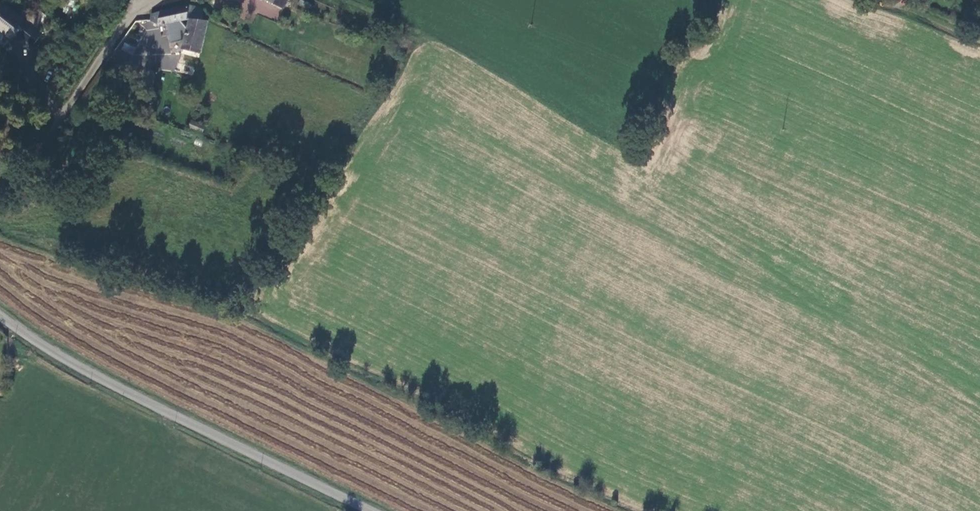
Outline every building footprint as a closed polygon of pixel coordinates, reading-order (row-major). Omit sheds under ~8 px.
[(267,7),(277,12),(284,0),(270,0),(267,7)] [(197,23),(197,17),(195,10),(183,7),(147,16),(146,23),(155,28),(185,22),(197,23)] [(8,44),(12,39),(25,50),(35,37),(0,9),(0,38),(8,44)] [(202,23),(197,23),(185,22),(174,65),(175,66),(173,75),(188,79),(190,70),(191,69),(202,23)] [(114,51),(125,57),(134,41),(124,35),(114,51)] [(188,128),(203,131),(204,123),(190,120),(188,128)]
